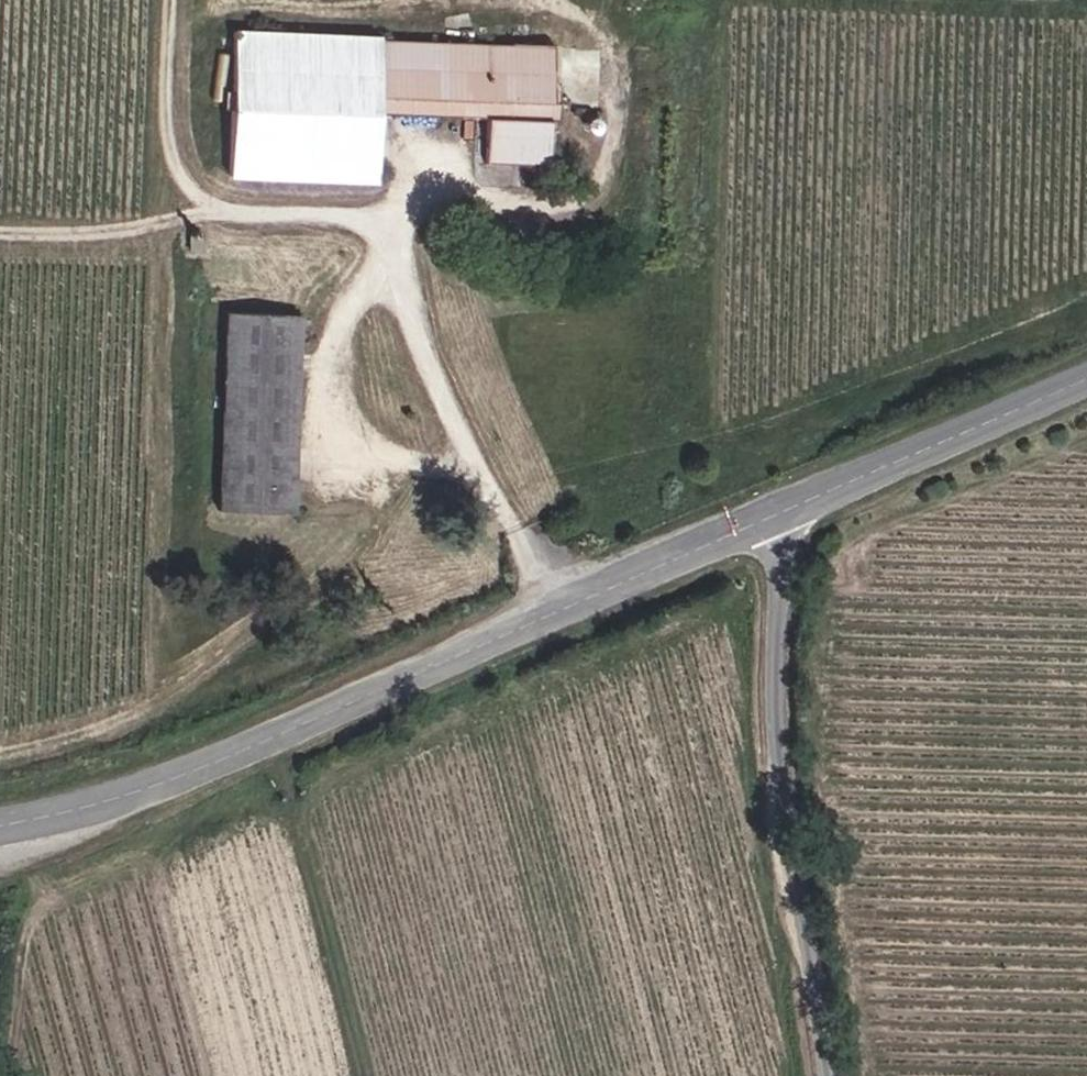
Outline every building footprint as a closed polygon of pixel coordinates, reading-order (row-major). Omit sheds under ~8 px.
[(247,38),(241,178),(385,184),(389,114),(498,118),(496,158),(554,160),(559,52),(247,38)] [(225,514),(301,517),(309,317),(233,314),(225,514)]
